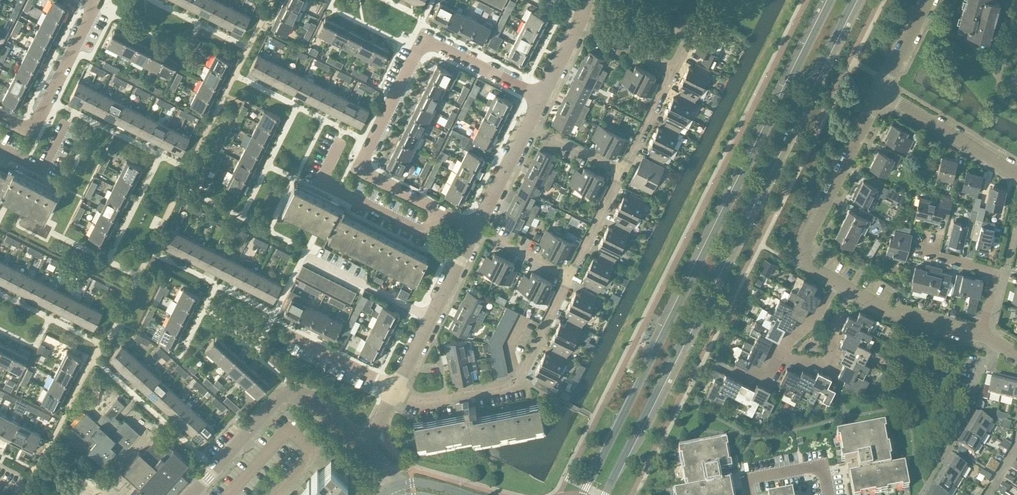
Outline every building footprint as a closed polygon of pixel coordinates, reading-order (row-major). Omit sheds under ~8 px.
[(19,10),(24,0),(18,0),(14,7),(19,10)] [(62,19),(69,6),(56,0),(52,0),(46,11),(62,19)] [(186,5),(197,10),(203,0),(189,0),(186,5)] [(197,10),(208,16),(216,0),(203,0),(197,10)] [(208,16),(220,22),(228,4),(219,0),(216,0),(208,16)] [(300,9),(304,0),(285,0),(284,1),(300,9)] [(484,9),(486,4),(479,0),(476,5),(484,9)] [(506,0),(499,0),(496,6),(502,9),(506,0)] [(504,11),(509,13),(510,14),(516,2),(512,0),(510,0),(504,11)] [(959,22),(961,22),(964,23),(962,31),(964,32),(965,32),(967,33),(970,34),(971,34),(973,35),(974,35),(988,39),(995,12),(999,0),(965,0),(963,6),(959,22)] [(278,14),(292,21),(293,22),(300,9),(284,1),(278,14)] [(445,23),(447,20),(453,8),(440,1),(432,17),(445,23)] [(32,4),(27,2),(23,9),(28,11),(32,4)] [(524,21),(542,30),(548,18),(537,12),(540,7),(531,3),(529,8),(531,9),(524,21)] [(228,4),(220,22),(231,27),(239,10),(228,4)] [(316,11),(321,14),(325,6),(320,4),(316,11)] [(486,4),(484,9),(491,13),(494,8),(486,4)] [(19,10),(14,7),(9,19),(14,21),(19,10)] [(458,29),(459,26),(465,14),(453,8),(447,20),(445,23),(458,29)] [(242,33),(251,16),(239,10),(231,27),(242,33)] [(40,24),(56,32),(62,19),(46,11),(40,24)] [(293,22),(292,21),(278,14),(271,27),(287,35),(293,22)] [(470,36),(472,33),(478,20),(465,14),(459,26),(458,29),(470,36)] [(330,40),(331,38),(338,24),(325,17),(317,33),(330,40)] [(8,18),(5,24),(11,27),(14,21),(9,19),(8,18)] [(14,27),(19,29),(23,22),(18,19),(14,27)] [(472,33),(470,36),(483,42),(491,27),(492,24),(487,21),(485,24),(478,20),(472,33)] [(307,29),(312,31),(316,24),(311,21),(307,29)] [(542,30),(524,21),(519,32),(536,41),(542,30)] [(34,36),(50,44),(56,32),(40,24),(34,36)] [(343,46),(343,45),(351,30),(338,24),(331,38),(330,40),(343,46)] [(19,29),(14,27),(11,34),(16,36),(19,29)] [(119,52),(127,36),(114,29),(106,45),(119,52)] [(312,31),(307,29),(304,36),(309,39),(312,31)] [(714,53),(721,38),(703,29),(699,38),(701,39),(695,50),(705,55),(702,62),(714,68),(720,56),(714,53)] [(355,52),(356,51),(363,37),(351,30),(343,45),(343,46),(355,52)] [(536,41),(519,32),(513,44),(531,52),(536,41)] [(498,36),(493,33),(487,45),(497,50),(503,38),(498,36)] [(27,49),(43,57),(50,44),(34,36),(27,49)] [(132,58),(138,45),(140,42),(127,36),(119,52),(132,58)] [(272,37),(270,42),(277,45),(279,40),(272,37)] [(368,59),(368,57),(376,43),(363,37),(356,51),(355,52),(368,59)] [(279,40),(277,45),(283,48),(286,43),(279,40)] [(144,64),(152,50),(152,48),(140,42),(138,45),(132,58),(144,64)] [(376,43),(368,57),(368,59),(380,65),(388,50),(376,43)] [(2,52),(7,54),(11,47),(5,44),(2,52)] [(531,52),(513,44),(508,55),(525,63),(531,52)] [(186,54),(191,57),(195,50),(190,47),(186,54)] [(311,47),(308,51),(316,55),(318,50),(311,47)] [(157,70),(164,56),(165,55),(152,48),(152,50),(144,64),(157,70)] [(299,56),(301,51),(294,48),(292,53),(299,56)] [(21,61),(37,69),(43,57),(27,49),(21,61)] [(301,51),(299,56),(305,59),(308,54),(301,51)] [(578,69),(602,81),(607,71),(602,68),(607,60),(589,51),(582,63),(578,69)] [(209,66),(223,73),(225,74),(231,61),(216,53),(209,66)] [(258,53),(250,70),(261,76),(270,59),(258,53)] [(186,54),(183,62),(193,67),(196,61),(191,58),(191,57),(186,54)] [(164,56),(157,70),(170,77),(178,61),(165,55),(164,56)] [(333,64),(336,59),(329,55),(326,60),(333,64)] [(270,59),(261,76),(272,81),(281,64),(270,59)] [(317,59),(314,64),(321,67),(323,62),(317,59)] [(336,59),(333,64),(341,68),(343,63),(336,59)] [(15,74),(31,82),(37,69),(21,61),(15,74)] [(110,70),(113,65),(105,61),(103,66),(110,70)] [(323,62),(321,67),(328,71),(330,65),(323,62)] [(688,66),(683,76),(702,86),(704,87),(707,81),(706,78),(707,77),(710,70),(696,63),(693,68),(688,66)] [(99,67),(93,64),(89,72),(94,75),(96,72),(97,72),(99,67)] [(281,64),(272,81),(283,87),(292,70),(281,64)] [(113,65),(110,70),(118,73),(120,68),(113,65)] [(431,77),(446,85),(453,72),(449,70),(437,65),(431,77)] [(451,65),(449,70),(453,72),(457,74),(460,69),(451,65)] [(628,67),(620,81),(627,84),(628,85),(629,88),(635,91),(636,89),(645,70),(635,65),(633,69),(628,67)] [(203,78),(219,86),(225,74),(223,73),(209,66),(203,78)] [(99,67),(97,72),(104,76),(106,71),(99,67)] [(354,68),(351,73),(358,77),(361,72),(354,68)] [(602,81),(578,69),(576,75),(570,87),(588,96),(593,88),(598,90),(602,81)] [(292,70),(283,87),(294,92),(303,76),(292,70)] [(343,78),(345,73),(339,70),(336,75),(343,78)] [(636,89),(635,91),(640,94),(643,93),(645,94),(652,97),(659,82),(653,80),(655,75),(645,70),(636,89)] [(174,80),(179,82),(183,75),(178,72),(174,80)] [(361,72),(358,77),(366,80),(368,75),(361,72)] [(138,77),(130,73),(128,78),(135,82),(138,77)] [(345,73),(343,78),(350,82),(352,77),(345,73)] [(9,86),(23,94),(24,94),(31,82),(15,74),(9,86)] [(119,83),(122,79),(115,75),(112,80),(119,83)] [(303,76),(294,92),(305,98),(314,81),(303,76)] [(683,76),(678,86),(683,89),(680,94),(694,101),(695,101),(698,95),(698,93),(702,93),(704,87),(702,86),(683,76)] [(138,77),(135,82),(143,86),(145,81),(138,77)] [(424,90),(440,98),(446,85),(431,77),(424,90)] [(197,91),(211,98),(212,99),(219,86),(203,78),(197,91)] [(620,81),(615,78),(611,85),(617,87),(620,81)] [(122,79),(119,83),(126,87),(128,82),(122,79)] [(179,82),(174,80),(170,87),(175,89),(179,82)] [(81,103),(90,86),(79,81),(70,98),(81,103)] [(314,81),(305,98),(316,103),(325,87),(314,81)] [(365,89),(367,84),(361,81),(358,86),(365,89)] [(469,95),(474,97),(475,97),(481,86),(475,83),(469,95)] [(367,84),(365,89),(372,93),(375,88),(367,84)] [(461,92),(466,95),(469,88),(464,85),(461,92)] [(23,94),(9,86),(2,99),(18,107),(24,94),(23,94)] [(90,86),(81,103),(93,109),(101,92),(90,86)] [(137,86),(134,91),(141,95),(144,90),(137,86)] [(156,86),(153,91),(161,95),(163,90),(156,86)] [(325,87),(316,103),(327,109),(336,92),(325,87)] [(588,96),(570,87),(565,99),(564,98),(561,105),(585,117),(590,106),(584,104),(588,96)] [(144,90),(141,95),(148,98),(150,93),(144,90)] [(440,98),(424,90),(418,102),(434,110),(440,98)] [(212,99),(211,98),(197,91),(190,104),(206,112),(212,99)] [(101,92),(93,109),(104,114),(112,97),(101,92)] [(336,92),(327,109),(338,115),(347,98),(336,92)] [(457,100),(462,102),(466,95),(461,92),(457,100)] [(715,92),(711,100),(717,103),(721,96),(715,92)] [(489,105),(506,113),(512,102),(495,93),(489,105)] [(673,97),(668,107),(687,116),(689,118),(692,112),(691,109),(691,107),(694,101),(680,94),(678,99),(673,97)] [(474,97),(469,95),(464,106),(468,108),(474,97)] [(112,97),(104,114),(115,120),(123,103),(112,97)] [(163,106),(166,101),(159,97),(157,102),(163,106)] [(347,98),(338,115),(350,120),(358,103),(347,98)] [(166,101),(163,106),(170,109),(173,104),(166,101)] [(434,110),(418,102),(412,115),(428,123),(434,110)] [(123,103),(115,120),(126,126),(134,109),(123,103)] [(358,103),(350,120),(361,126),(369,109),(358,103)] [(239,112),(244,115),(248,107),(243,105),(239,112)] [(506,113),(489,105),(484,116),(501,125),(506,113)] [(585,117),(561,105),(558,110),(558,111),(552,123),(570,132),(575,124),(580,126),(585,117)] [(468,108),(464,106),(458,117),(463,120),(468,108)] [(668,107),(663,117),(667,119),(665,124),(679,132),(682,125),(683,124),(686,123),(689,118),(687,116),(668,107)] [(134,109),(126,126),(137,131),(145,114),(134,109)] [(181,109),(179,113),(186,117),(188,112),(181,109)] [(280,116),(264,109),(258,121),(273,129),(280,116)] [(448,117),(453,120),(457,113),(452,110),(448,117)] [(188,112),(186,117),(192,120),(195,115),(188,112)] [(235,120),(240,122),(244,115),(239,112),(235,120)] [(145,114),(137,131),(148,137),(156,120),(145,114)] [(406,127),(418,134),(421,135),(428,123),(412,115),(406,127)] [(501,125),(484,116),(478,127),(495,136),(501,125)] [(445,125),(450,127),(453,120),(448,117),(445,125)] [(156,120),(148,137),(159,142),(167,125),(156,120)] [(251,134),(267,142),(273,129),(258,121),(251,134)] [(908,151),(914,139),(906,135),(908,131),(891,123),(886,134),(889,135),(886,140),(908,151)] [(599,124),(592,138),(597,141),(595,145),(605,151),(615,129),(610,127),(607,128),(605,127),(599,124)] [(658,127),(653,137),(672,147),(674,148),(677,142),(676,139),(676,138),(679,132),(665,124),(662,129),(658,127)] [(167,125),(159,142),(170,148),(178,131),(167,125)] [(399,140),(412,146),(415,148),(421,135),(418,134),(406,127),(399,140)] [(462,133),(459,139),(467,142),(486,152),(489,147),(489,148),(495,136),(478,127),(472,138),(469,137),(462,133)] [(615,129),(605,151),(615,156),(617,151),(623,154),(630,140),(623,136),(622,135),(621,132),(615,129)] [(227,137),(232,140),(235,132),(230,130),(227,137)] [(178,131),(170,148),(181,153),(190,136),(178,131)] [(245,146),(261,154),(267,142),(251,134),(245,146)] [(436,142),(441,145),(444,138),(439,135),(436,142)] [(232,140),(227,137),(223,144),(228,147),(232,140)] [(653,137),(648,147),(652,149),(649,155),(664,162),(667,156),(668,154),(671,154),(674,148),(672,147),(653,137)] [(393,152),(393,153),(406,159),(409,160),(415,148),(412,146),(399,140),(393,152)] [(441,145),(436,142),(432,150),(437,152),(441,145)] [(467,149),(461,160),(479,169),(484,157),(486,152),(467,142),(464,148),(467,149)] [(115,156),(118,150),(111,146),(107,152),(115,156)] [(239,159),(255,167),(261,154),(245,146),(239,159)] [(870,166),(886,175),(893,162),(897,165),(902,155),(889,148),(886,154),(878,150),(870,166)] [(441,150),(436,161),(441,164),(443,159),(446,160),(447,156),(449,154),(441,150)] [(529,168),(553,180),(558,170),(553,167),(557,159),(539,150),(533,162),(532,162),(529,168)] [(406,159),(393,153),(393,152),(387,165),(391,168),(402,173),(409,160),(406,159)] [(101,163),(106,166),(110,158),(105,155),(101,163)] [(214,162),(219,165),(223,157),(218,155),(214,162)] [(950,183),(957,185),(960,170),(954,169),(957,160),(942,156),(937,176),(951,180),(950,183)] [(651,193),(664,167),(643,157),(630,182),(651,193)] [(120,173),(134,180),(136,181),(142,167),(126,159),(120,173)] [(233,172),(248,179),(255,167),(239,159),(233,172)] [(423,168),(428,170),(432,163),(427,160),(423,168)] [(479,169),(461,160),(456,172),(473,180),(479,169)] [(441,164),(436,161),(430,173),(436,176),(436,175),(435,175),(441,164)] [(219,165),(214,162),(210,170),(215,172),(219,165)] [(106,166),(101,163),(98,170),(103,173),(106,166)] [(2,192),(1,195),(6,198),(45,217),(49,210),(58,190),(9,165),(6,172),(0,169),(0,191),(2,192)] [(576,168),(569,183),(576,186),(577,187),(578,190),(584,193),(594,172),(584,167),(582,171),(576,168)] [(400,178),(402,173),(391,168),(389,173),(400,178)] [(419,175),(424,177),(428,170),(423,168),(419,175)] [(553,180),(529,168),(526,174),(527,174),(521,186),(539,195),(543,187),(548,190),(553,180)] [(966,171),(962,188),(969,190),(968,193),(977,195),(982,175),(966,171)] [(226,184),(242,192),(248,179),(233,172),(226,184)] [(473,180),(456,172),(450,183),(467,191),(473,180)] [(594,172),(584,193),(589,196),(592,194),(594,195),(600,199),(608,184),(602,181),(604,177),(594,172)] [(136,181),(134,180),(120,173),(114,185),(126,191),(129,193),(136,181)] [(436,176),(430,173),(424,184),(430,187),(436,176)] [(89,188),(94,190),(97,183),(92,180),(89,188)] [(857,189),(854,194),(856,195),(855,197),(868,203),(867,204),(874,208),(879,199),(877,199),(880,191),(886,194),(890,186),(884,183),(881,189),(863,180),(859,189),(857,189)] [(467,191),(450,183),(444,194),(461,203),(467,191)] [(129,193),(126,191),(114,185),(107,197),(121,204),(123,205),(129,193)] [(295,185),(282,209),(299,217),(316,226),(322,229),(326,231),(328,229),(332,231),(330,235),(339,239),(339,240),(347,244),(348,244),(356,248),(357,248),(365,253),(366,253),(374,257),(375,257),(383,261),(383,262),(392,266),(401,270),(401,271),(409,275),(410,275),(416,278),(417,279),(428,257),(344,215),(344,216),(339,214),(343,206),(302,186),(301,188),(295,185)] [(539,195),(521,186),(515,198),(514,197),(511,204),(535,216),(540,206),(535,203),(539,195)] [(890,186),(886,194),(904,203),(908,195),(890,186)] [(986,202),(986,205),(993,207),(994,204),(1001,206),(1005,189),(993,186),(992,192),(989,192),(986,202)] [(90,198),(91,196),(93,197),(95,193),(93,192),(94,190),(89,188),(85,195),(90,198)] [(623,196),(618,206),(637,215),(640,217),(642,211),(641,208),(642,206),(645,200),(630,192),(628,198),(623,196)] [(917,214),(916,216),(925,219),(925,216),(939,219),(940,215),(947,217),(952,197),(941,194),(940,201),(921,196),(917,214)] [(975,196),(972,208),(978,210),(979,205),(981,197),(975,196)] [(123,205),(121,204),(107,197),(101,210),(117,218),(123,205)] [(193,211),(195,206),(189,203),(186,208),(193,211)] [(535,216),(511,204),(508,209),(509,210),(503,222),(521,231),(525,223),(530,225),(535,216)] [(76,213),(81,215),(85,208),(80,205),(76,213)] [(976,218),(983,219),(986,207),(979,205),(978,210),(976,218)] [(195,206),(193,211),(200,215),(202,210),(195,206)] [(618,206),(613,216),(618,218),(615,223),(630,231),(633,224),(633,223),(637,222),(640,217),(637,215),(618,206)] [(841,223),(860,233),(864,225),(867,226),(870,226),(870,224),(870,222),(871,221),(872,222),(876,216),(860,208),(857,213),(848,209),(841,223)] [(117,218),(101,210),(95,222),(111,230),(117,218)] [(81,215),(76,213),(73,220),(78,223),(81,215)] [(215,223),(217,218),(211,214),(208,219),(215,223)] [(575,225),(578,218),(573,216),(570,222),(575,225)] [(217,218),(215,223),(222,226),(224,221),(217,218)] [(971,237),(971,238),(977,240),(976,247),(988,250),(989,246),(990,247),(990,244),(994,228),(990,227),(991,221),(983,219),(976,218),(975,222),(971,237)] [(971,237),(975,222),(968,221),(968,224),(953,220),(948,242),(963,246),(966,235),(971,237)] [(88,235),(104,243),(111,230),(95,222),(88,235)] [(608,226),(603,236),(622,246),(624,247),(627,241),(626,238),(627,237),(630,231),(615,223),(613,228),(608,226)] [(860,233),(841,223),(835,235),(842,238),(840,242),(852,248),(860,233)] [(891,236),(887,251),(893,252),(892,257),(905,260),(911,234),(909,233),(911,227),(892,223),(888,230),(894,233),(893,236),(891,236)] [(237,234),(240,229),(233,225),(231,230),(237,234)] [(162,244),(163,245),(173,250),(182,233),(170,227),(162,244)] [(240,229),(237,234),(244,237),(246,232),(240,229)] [(546,229),(539,243),(545,246),(542,250),(553,255),(562,236),(563,234),(557,231),(554,233),(553,232),(546,229)] [(536,231),(533,238),(538,240),(541,234),(536,231)] [(182,233),(173,250),(184,256),(193,239),(182,233)] [(562,236),(553,255),(563,260),(565,256),(570,259),(577,244),(571,241),(569,240),(569,237),(563,234),(562,236)] [(12,243),(14,238),(7,235),(5,240),(12,243)] [(259,245),(262,240),(255,236),(253,241),(259,245)] [(603,236),(598,246),(602,248),(600,254),(614,261),(617,255),(618,253),(621,253),(624,247),(622,246),(603,236)] [(866,255),(872,257),(882,240),(877,237),(866,255)] [(14,238),(12,243),(18,246),(21,241),(14,238)] [(193,239),(184,256),(196,261),(204,244),(193,239)] [(262,240),(259,245),(266,248),(269,243),(262,240)] [(204,244),(196,261),(207,267),(215,250),(204,244)] [(34,254),(36,249),(30,246),(27,251),(34,254)] [(281,256),(284,251),(277,248),(275,253),(281,256)] [(36,249),(34,254),(40,257),(43,252),(36,249)] [(215,250),(207,267),(218,272),(226,255),(215,250)] [(284,251),(281,256),(288,259),(291,254),(284,251)] [(487,254),(479,269),(486,272),(487,273),(488,276),(494,279),(495,276),(504,258),(494,253),(492,257),(487,254)] [(593,257),(588,267),(607,276),(609,277),(612,272),(610,269),(611,267),(614,261),(600,254),(597,259),(593,257)] [(226,255),(218,272),(229,278),(237,261),(226,255)] [(56,265),(58,260),(52,257),(49,262),(56,265)] [(495,276),(494,279),(499,282),(502,280),(504,281),(510,284),(518,270),(512,267),(514,263),(504,258),(495,276)] [(765,259),(759,271),(760,272),(769,276),(773,267),(775,264),(766,260),(765,259)] [(58,260),(56,265),(63,269),(65,264),(58,260)] [(0,266),(0,281),(5,283),(14,267),(3,261),(0,266)] [(237,261),(229,278),(240,283),(248,267),(237,261)] [(928,291),(934,266),(926,264),(925,269),(915,266),(912,280),(913,280),(912,287),(928,291)] [(303,265),(297,275),(303,278),(308,268),(303,265)] [(934,266),(928,291),(936,293),(937,291),(946,293),(951,274),(941,271),(941,268),(934,266)] [(14,267),(5,283),(16,289),(25,272),(14,267)] [(248,267),(240,283),(251,289),(259,272),(248,267)] [(588,267),(583,277),(587,279),(584,284),(599,292),(602,285),(603,284),(606,283),(609,277),(607,276),(588,267)] [(78,276),(80,271),(74,268),(71,273),(78,276)] [(308,268),(303,278),(308,281),(314,270),(308,268)] [(314,270),(308,281),(313,284),(319,273),(314,270)] [(80,271),(78,276),(85,280),(87,275),(80,271)] [(25,272),(16,289),(27,294),(36,278),(25,272)] [(259,272),(251,289),(262,294),(270,278),(259,272)] [(524,273),(517,288),(523,291),(525,292),(525,295),(531,298),(542,277),(532,272),(530,276),(524,273)] [(319,286),(324,276),(319,273),(313,284),(319,286)] [(956,278),(952,293),(958,294),(960,289),(971,292),(966,311),(975,313),(979,294),(983,279),(962,274),(961,279),(956,278)] [(324,276),(319,286),(324,289),(330,278),(324,276)] [(542,277),(531,298),(537,301),(540,299),(541,300),(548,303),(555,289),(550,286),(552,282),(542,277)] [(36,278),(27,294),(38,300),(47,283),(36,278)] [(270,278),(262,294),(273,300),(282,283),(270,278)] [(330,278),(324,289),(329,292),(335,281),(330,278)] [(758,278),(754,285),(759,288),(763,280),(758,278)] [(803,278),(797,291),(797,292),(805,296),(801,302),(809,306),(808,307),(814,310),(821,296),(813,292),(817,285),(803,278)] [(100,287),(103,282),(96,279),(94,284),(100,287)] [(335,281),(329,292),(335,294),(340,284),(335,281)] [(103,282),(100,287),(107,291),(109,286),(103,282)] [(47,283),(38,300),(49,306),(58,289),(47,283)] [(158,291),(163,293),(167,286),(162,283),(158,291)] [(311,292),(313,287),(306,283),(303,288),(311,292)] [(335,294),(340,297),(346,286),(340,284),(335,294)] [(395,285),(392,291),(398,294),(401,288),(395,285)] [(340,297),(345,300),(351,289),(346,286),(340,297)] [(177,300),(180,302),(192,308),(199,295),(183,287),(177,300)] [(313,287),(311,292),(318,295),(321,290),(313,287)] [(576,291),(570,301),(589,311),(592,312),(594,306),(593,303),(594,302),(597,295),(583,288),(580,293),(576,291)] [(802,320),(806,312),(808,307),(809,306),(801,302),(805,296),(797,292),(797,291),(792,288),(785,301),(785,302),(794,306),(790,313),(797,317),(802,320)] [(58,289),(49,306),(60,311),(69,294),(58,289)] [(356,292),(351,289),(345,300),(351,303),(356,292)] [(163,293),(158,291),(154,298),(159,301),(163,293)] [(458,309),(482,321),(487,311),(482,309),(486,300),(468,291),(462,303),(461,303),(458,309)] [(69,294),(60,311),(72,317),(80,300),(69,294)] [(362,294),(356,306),(361,308),(362,309),(368,298),(368,297),(363,295),(362,294)] [(336,304),(338,299),(331,296),(328,301),(336,304)] [(297,319),(305,303),(292,297),(284,312),(297,319)] [(790,330),(794,323),(797,317),(790,313),(794,306),(785,302),(785,301),(780,298),(773,311),(774,312),(773,312),(781,316),(777,323),(785,327),(790,330)] [(338,299),(336,304),(343,308),(346,303),(338,299)] [(80,300),(72,317),(83,322),(91,305),(80,300)] [(192,308),(180,302),(177,300),(170,313),(186,321),(192,308)] [(570,301),(566,311),(570,313),(567,319),(582,326),(585,320),(585,318),(589,318),(592,312),(589,311),(570,301)] [(310,325),(317,309),(305,303),(297,319),(310,325)] [(91,305),(83,322),(94,328),(102,311),(91,305)] [(376,317),(394,325),(400,313),(382,305),(379,311),(373,309),(371,314),(376,316),(376,317)] [(356,307),(350,318),(355,320),(361,309),(361,308),(356,306),(356,307)] [(518,312),(507,306),(504,312),(516,318),(518,312)] [(149,308),(145,316),(150,319),(153,314),(154,311),(149,308)] [(322,331),(330,316),(317,309),(310,325),(322,331)] [(482,321),(458,309),(455,315),(456,315),(450,328),(468,337),(472,328),(477,331),(482,321)] [(782,333),(785,327),(777,323),(781,316),(773,312),(774,312),(773,311),(768,309),(761,322),(762,322),(761,322),(769,326),(766,334),(773,337),(773,338),(778,340),(782,333)] [(856,318),(848,315),(842,328),(847,331),(847,330),(856,335),(859,328),(867,331),(867,330),(873,317),(860,311),(856,318)] [(516,318),(504,312),(501,317),(513,323),(516,318)] [(170,313),(164,325),(180,333),(186,321),(170,313)] [(147,326),(150,319),(145,316),(142,323),(147,326)] [(330,316),(322,331),(335,338),(343,322),(330,316)] [(394,325),(376,317),(370,328),(388,337),(394,325)] [(513,323),(501,317),(499,322),(510,328),(513,323)] [(350,318),(345,329),(350,331),(355,321),(355,320),(350,318)] [(560,322),(555,332),(574,341),(576,342),(579,337),(578,334),(579,332),(582,326),(567,319),(564,324),(560,322)] [(773,337),(766,334),(769,326),(761,322),(762,322),(761,322),(756,319),(749,332),(757,336),(753,344),(766,351),(773,338),(773,337)] [(510,328),(499,322),(496,328),(508,333),(510,328)] [(173,346),(180,333),(164,325),(158,338),(157,340),(157,341),(169,351),(172,345),(173,346)] [(365,339),(382,348),(388,337),(370,328),(365,339)] [(508,333),(496,328),(493,333),(505,339),(508,333)] [(847,331),(840,344),(846,346),(854,350),(858,343),(866,347),(866,346),(872,333),(867,331),(859,328),(856,335),(847,330),(847,331)] [(345,329),(339,340),(345,343),(351,332),(350,331),(345,329)] [(555,332),(550,342),(555,344),(552,349),(566,356),(570,350),(570,349),(574,348),(576,342),(574,341),(555,332)] [(141,341),(144,336),(137,333),(135,338),(141,341)] [(489,342),(492,336),(486,333),(483,339),(489,342)] [(493,333),(492,336),(489,342),(502,344),(505,339),(493,333)] [(884,339),(890,342),(892,338),(892,336),(887,333),(884,339)] [(46,335),(43,342),(48,345),(51,338),(46,335)] [(144,336),(141,341),(148,345),(150,340),(144,336)] [(215,359),(218,356),(227,346),(216,336),(205,349),(215,359)] [(382,348),(365,339),(359,350),(377,359),(382,348)] [(449,364),(475,359),(473,348),(468,349),(466,340),(446,344),(449,358),(448,358),(449,364)] [(760,364),(763,358),(766,351),(753,344),(746,340),(739,354),(738,354),(735,361),(749,367),(752,360),(760,364)] [(491,353),(503,350),(502,344),(489,342),(490,351),(491,353)] [(846,346),(839,359),(845,362),(845,361),(854,366),(857,359),(865,363),(865,362),(864,362),(871,349),(866,346),(866,347),(858,343),(854,350),(846,346)] [(0,350),(0,362),(8,366),(15,352),(16,350),(3,344),(0,350)] [(40,344),(37,351),(42,353),(45,346),(40,344)] [(122,344),(109,358),(119,366),(131,353),(122,344)] [(162,356),(166,352),(160,346),(156,351),(159,353),(162,356)] [(227,346),(218,356),(215,359),(226,368),(238,355),(227,346)] [(545,352),(540,362),(561,373),(564,367),(563,364),(563,363),(566,356),(552,349),(549,354),(545,352)] [(16,350),(15,352),(8,366),(21,372),(28,357),(16,350)] [(60,363),(75,370),(76,370),(82,358),(67,350),(60,363)] [(503,350),(491,353),(491,357),(492,359),(505,356),(503,350)] [(33,358),(38,361),(42,353),(37,351),(33,358)] [(166,352),(162,356),(167,361),(171,357),(166,352)] [(128,375),(141,361),(131,353),(119,366),(128,375)] [(236,377),(248,365),(248,364),(238,355),(226,368),(236,377)] [(493,364),(506,362),(505,356),(492,359),(492,362),(493,364)] [(475,359),(449,364),(450,371),(451,370),(454,384),(474,380),(472,371),(477,370),(475,359)] [(845,361),(845,362),(838,375),(846,379),(843,385),(862,394),(869,380),(863,377),(870,364),(865,362),(865,363),(857,359),(854,366),(845,361)] [(137,383),(150,369),(141,361),(128,375),(137,383)] [(506,362),(493,364),(494,368),(494,370),(507,368),(506,362)] [(540,362),(535,372),(539,374),(537,380),(551,387),(554,381),(555,379),(558,379),(561,373),(540,362)] [(76,370),(75,370),(60,363),(54,375),(68,382),(70,383),(76,370)] [(178,363),(175,367),(180,372),(184,368),(178,363)] [(192,364),(188,368),(194,373),(198,369),(192,364)] [(248,364),(248,365),(236,377),(247,387),(258,374),(248,364)] [(713,380),(707,393),(722,401),(727,392),(735,395),(741,382),(734,378),(728,375),(727,375),(726,374),(712,367),(707,377),(713,380)] [(184,368),(180,372),(186,377),(190,373),(184,368)] [(494,370),(495,376),(508,374),(507,368),(494,370)] [(787,368),(780,382),(788,385),(784,393),(797,400),(800,395),(799,395),(804,387),(796,383),(800,375),(787,368)] [(24,376),(29,379),(33,371),(28,369),(24,376)] [(146,391),(159,377),(150,369),(137,383),(146,391)] [(815,376),(802,369),(800,375),(796,383),(804,387),(799,395),(800,395),(800,394),(813,401),(815,396),(816,396),(819,388),(812,384),(816,376),(815,376)] [(828,385),(831,377),(818,370),(815,376),(816,376),(812,384),(819,388),(816,396),(829,402),(835,389),(828,385)] [(258,374),(247,387),(257,397),(269,383),(258,374)] [(70,383),(68,382),(54,375),(48,388),(62,395),(63,396),(70,383)] [(29,379),(24,376),(20,383),(25,386),(29,379)] [(156,400),(168,386),(159,377),(146,391),(156,400)] [(209,387),(213,383),(206,377),(203,381),(209,387)] [(1002,398),(1007,380),(994,377),(992,388),(986,386),(982,399),(989,401),(990,395),(1002,398)] [(199,389),(202,385),(197,380),(193,384),(199,389)] [(1013,401),(1014,401),(1016,389),(1016,382),(1007,380),(1002,398),(1013,401)] [(6,382),(3,387),(11,391),(14,386),(6,382)] [(741,382),(735,395),(735,396),(742,399),(738,406),(745,410),(751,413),(752,413),(754,408),(755,408),(758,401),(750,396),(753,392),(755,388),(754,388),(748,385),(742,382),(741,382)] [(213,383),(209,387),(215,392),(219,388),(213,383)] [(770,390),(757,383),(754,388),(755,388),(750,396),(758,401),(755,408),(767,414),(774,401),(767,397),(770,390)] [(202,385),(199,389),(204,394),(208,390),(202,385)] [(165,408),(177,394),(168,386),(156,400),(165,408)] [(63,396),(62,395),(48,388),(41,401),(57,409),(63,396)] [(10,394),(7,399),(14,402),(17,397),(10,394)] [(174,416),(186,402),(177,394),(165,408),(174,416)] [(696,394),(693,400),(699,403),(702,397),(696,394)] [(215,396),(211,400),(217,405),(221,401),(215,396)] [(227,396),(224,400),(230,406),(234,401),(227,396)] [(86,412),(73,426),(87,439),(84,442),(90,448),(89,449),(103,462),(116,448),(120,452),(125,445),(126,447),(140,432),(125,418),(122,422),(115,416),(125,404),(117,398),(96,421),(86,412)] [(21,399),(18,404),(25,408),(28,403),(21,399)] [(186,402),(174,416),(183,424),(196,411),(191,406),(193,404),(189,400),(186,402)] [(221,401),(217,405),(223,410),(226,406),(221,401)] [(234,401),(230,406),(236,411),(240,407),(234,401)] [(546,436),(539,402),(538,403),(539,407),(478,418),(475,406),(470,407),(468,401),(456,403),(459,417),(415,426),(414,422),(413,422),(420,456),(456,449),(455,443),(472,440),(473,444),(491,441),(492,446),(546,436)] [(32,405),(30,410),(37,414),(39,408),(32,405)] [(44,410),(41,416),(48,419),(51,414),(44,410)] [(192,433),(205,419),(196,411),(183,424),(192,433)] [(972,425),(988,434),(994,424),(978,414),(972,425)] [(3,425),(0,431),(0,435),(10,439),(18,422),(7,416),(3,425)] [(202,441),(214,427),(205,419),(192,433),(202,441)] [(18,422),(10,439),(21,445),(30,428),(18,422)] [(972,425),(965,436),(981,445),(988,434),(972,425)] [(850,482),(853,494),(868,494),(903,488),(902,488),(909,486),(904,465),(890,467),(884,433),(883,433),(882,427),(839,435),(840,441),(839,441),(842,457),(843,457),(844,463),(853,461),(853,465),(847,466),(850,482)] [(30,428),(21,445),(32,451),(41,434),(30,428)] [(188,479),(178,470),(186,461),(188,462),(188,461),(173,448),(160,436),(159,435),(158,435),(145,450),(142,453),(140,450),(122,470),(136,483),(129,491),(132,494),(131,494),(174,494),(188,479)] [(981,445),(965,436),(959,446),(975,455),(981,445)] [(1002,443),(1010,448),(1012,444),(1005,440),(1002,443)] [(727,475),(722,476),(721,473),(729,471),(728,465),(729,465),(726,449),(725,449),(724,443),(681,451),(682,457),(681,457),(684,473),(686,485),(688,492),(674,494),(731,494),(727,475)] [(1000,447),(1008,452),(1010,448),(1002,443),(1000,447)] [(945,469),(962,478),(968,468),(952,458),(945,469)] [(347,484),(343,481),(348,475),(331,460),(319,472),(317,470),(307,482),(309,484),(299,494),(337,494),(347,484)] [(90,463),(89,464),(87,469),(102,476),(104,470),(90,463)] [(996,463),(993,469),(991,471),(995,473),(1000,465),(996,463)] [(962,478),(945,469),(939,479),(955,489),(962,478)] [(979,476),(990,482),(993,476),(982,470),(979,476)] [(1008,476),(1005,479),(1013,484),(1015,480),(1008,476)] [(939,479),(933,490),(942,494),(952,494),(955,489),(939,479)] [(1003,483),(1001,487),(1009,491),(1011,487),(1003,483)]
